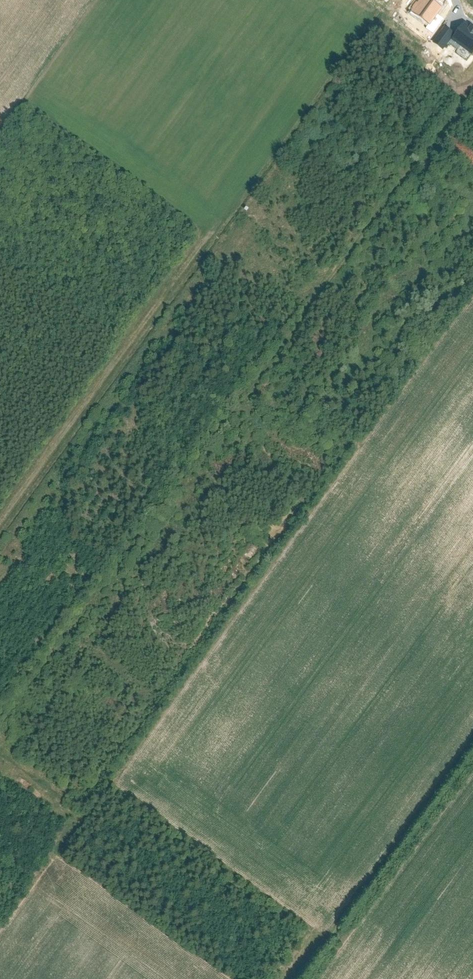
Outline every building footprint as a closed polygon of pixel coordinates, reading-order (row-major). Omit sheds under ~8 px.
[(430,0),(422,0),(418,5),(416,3),(412,9),(414,11),(413,13),(430,25),(441,8),(430,0)] [(464,21),(451,39),(472,55),(472,28),(464,21)]
